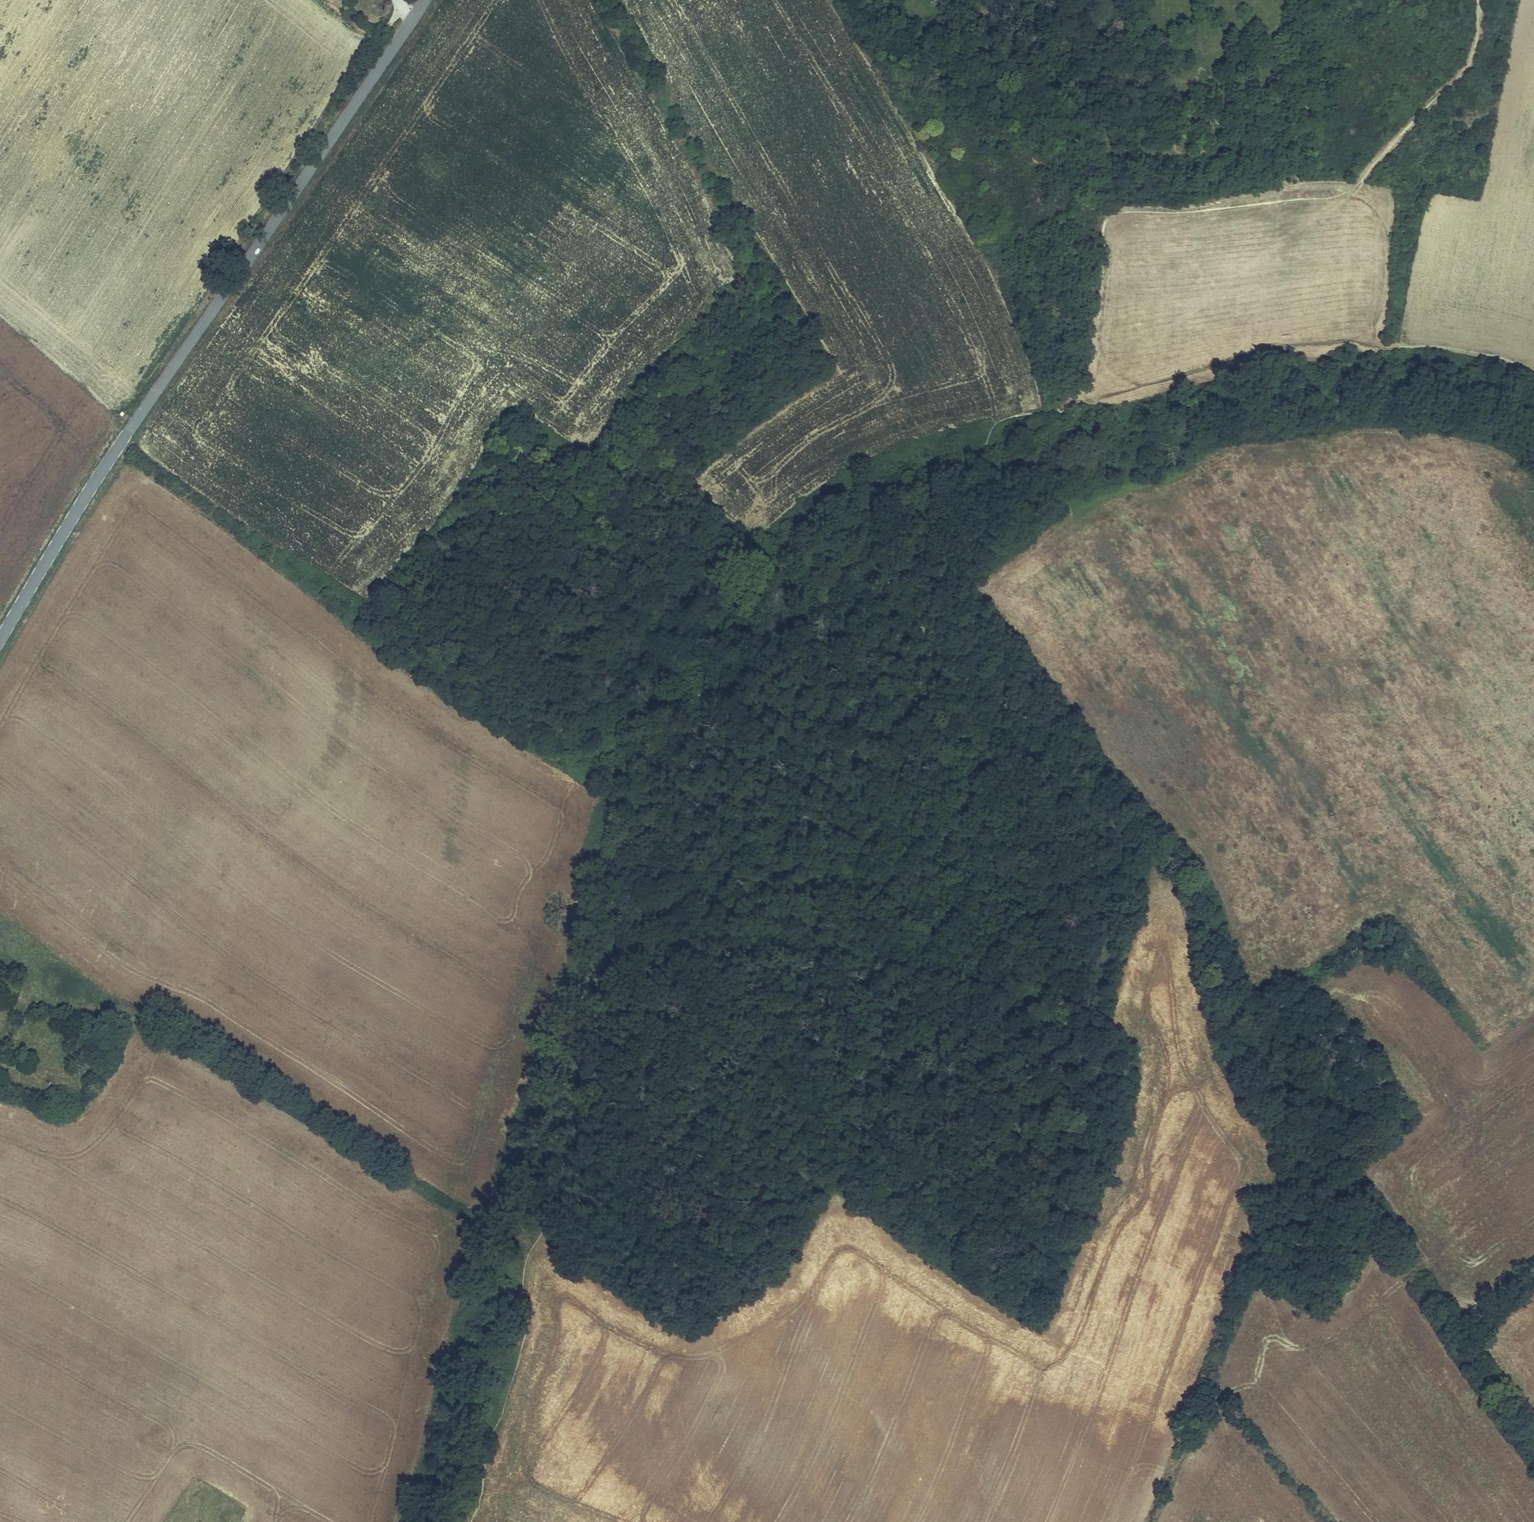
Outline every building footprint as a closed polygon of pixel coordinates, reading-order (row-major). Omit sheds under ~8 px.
[(95,615),(89,627),(104,635),(110,624),(95,615)]
